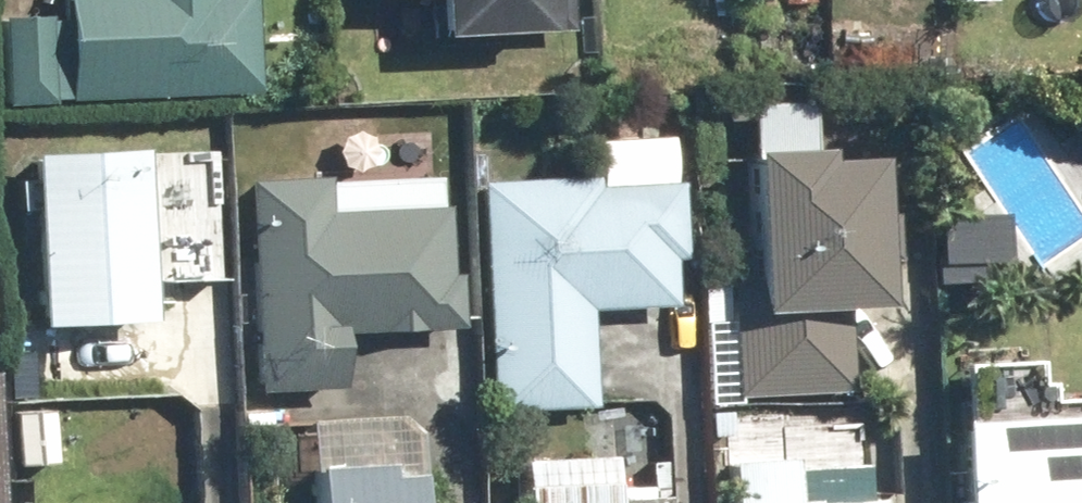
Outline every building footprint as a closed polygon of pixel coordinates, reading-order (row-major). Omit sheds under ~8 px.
[(245,89),(242,0),(54,0),(54,14),(0,15),(0,101),(43,100),(43,96),(245,89)] [(432,32),(572,27),(571,0),(430,0),(432,32)] [(171,319),(166,225),(139,226),(135,145),(26,150),(34,312),(15,313),(19,380),(115,375),(112,322),(171,319)] [(878,304),(872,156),(817,158),(816,145),(740,148),(745,271),(721,272),(726,394),(842,390),(838,305),(878,304)] [(481,407),(584,402),(580,305),(667,301),(665,255),(677,254),(673,177),(586,181),(586,172),(470,177),(481,407)] [(334,332),(454,327),(451,269),(441,270),(438,201),(320,206),(319,174),(242,177),(251,387),(336,383),(334,332)] [(951,419),(955,502),(1081,502),(1081,413),(951,419)] [(657,490),(606,493),(603,452),(514,457),(517,502),(657,502),(657,490)] [(874,493),(861,494),(858,459),(788,465),(787,454),(715,460),(718,502),(875,502),(874,493)] [(417,469),(384,471),(383,457),(312,461),(314,502),(419,502),(417,469)]
